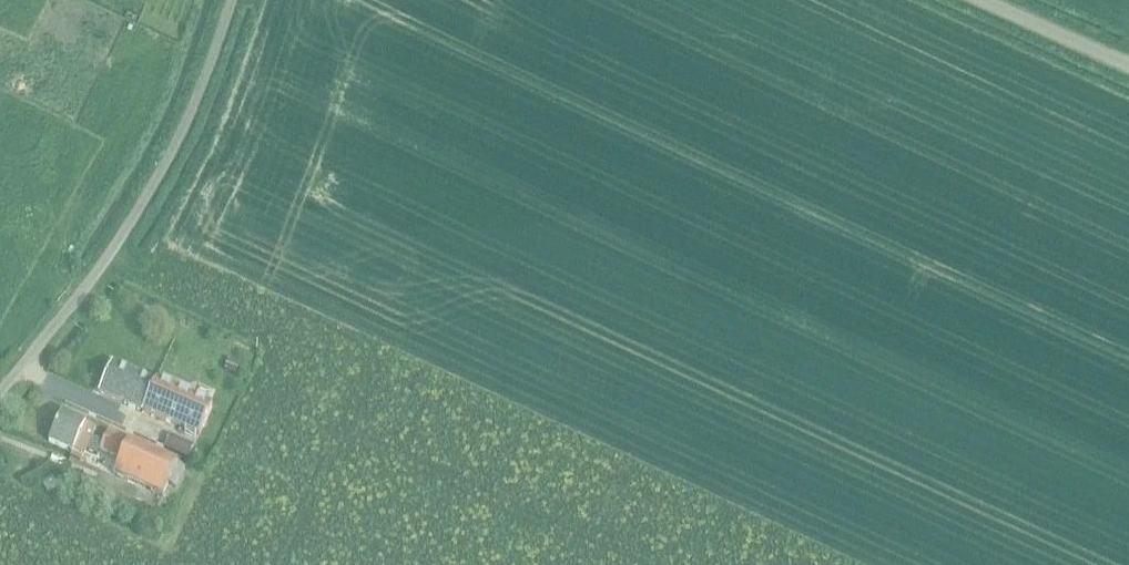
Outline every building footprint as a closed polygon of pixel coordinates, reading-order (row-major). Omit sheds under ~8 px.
[(152,380),(151,384),(110,365),(98,391),(134,406),(141,392),(150,396),(143,412),(197,436),(211,406),(152,380)] [(105,433),(102,440),(88,436),(92,426),(60,413),(48,441),(80,454),(83,448),(96,453),(99,446),(116,453),(121,455),(114,474),(163,494),(175,462),(127,442),(122,440),(105,433)]
